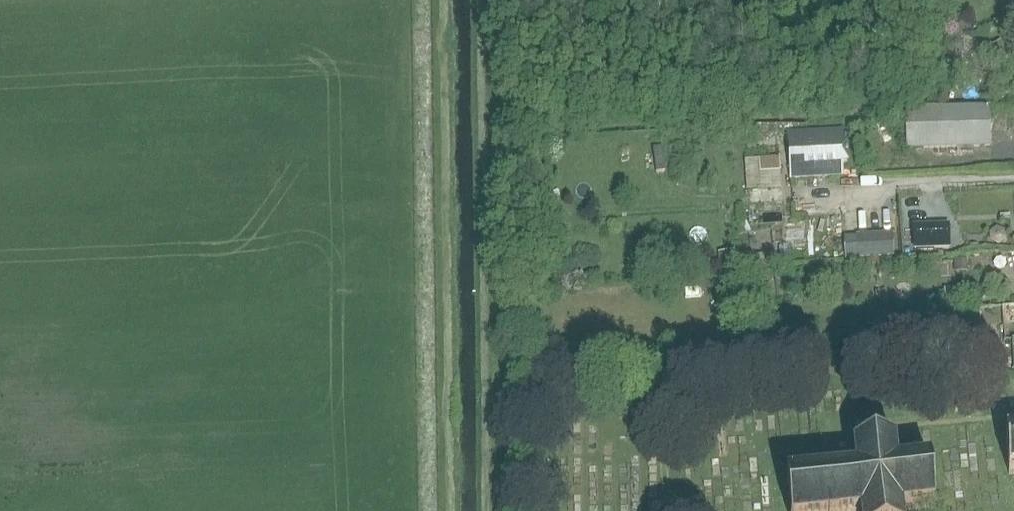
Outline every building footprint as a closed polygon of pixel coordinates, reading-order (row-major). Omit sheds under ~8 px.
[(999,42),(988,50),(996,63),(1008,55),(999,42)] [(945,43),(945,81),(962,81),(962,43),(945,43)] [(906,149),(991,147),(989,107),(905,110),(906,149)] [(846,144),(842,144),(841,132),(788,135),(791,178),(841,176),(841,163),(847,163),(846,144)] [(760,158),(777,157),(777,144),(759,145),(760,158)] [(663,147),(653,149),(656,173),(666,171),(663,147)] [(760,171),(780,170),(780,157),(777,157),(760,158),(760,171)] [(949,248),(949,224),(913,225),(913,249),(949,248)] [(892,233),(883,233),(856,235),(857,240),(858,259),(894,257),(892,233)] [(739,252),(718,253),(719,271),(740,270),(739,252)] [(753,254),(741,254),(742,269),(754,268),(753,254)] [(965,260),(952,261),(953,273),(966,271),(965,260)] [(1006,435),(1009,474),(1013,474),(1013,435),(1006,435)] [(785,480),(786,483),(787,482),(790,510),(904,510),(931,508),(931,509),(934,509),(933,507),(936,506),(935,504),(931,467),(931,464),(929,464),(929,462),(926,462),(926,463),(897,467),(895,448),(896,448),(895,445),(893,445),(893,443),(891,444),(891,445),(857,449),(857,447),(854,448),(855,450),(852,450),(853,453),(854,452),(856,469),(853,472),(826,475),(826,474),(823,474),(823,475),(790,479),(790,477),(787,478),(787,480),(785,480)]
